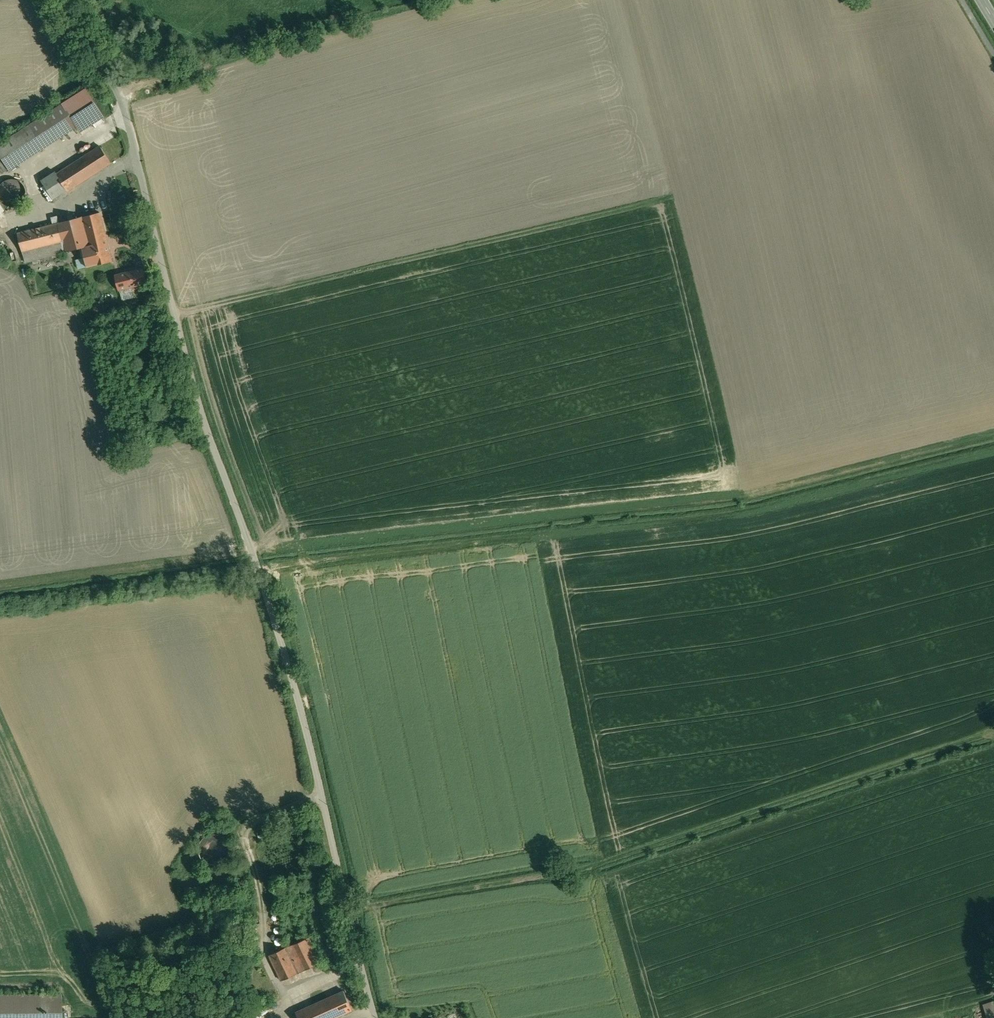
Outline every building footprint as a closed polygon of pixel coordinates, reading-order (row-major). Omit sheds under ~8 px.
[(87,90),(64,104),(78,125),(81,131),(104,117),(87,90)] [(10,168),(78,125),(64,104),(0,145),(0,153),(10,168)] [(100,146),(57,174),(56,172),(42,182),(53,198),(66,190),(67,191),(111,163),(100,146)] [(100,212),(82,217),(58,223),(66,252),(82,248),(106,236),(100,212)] [(58,223),(18,233),(25,262),(66,252),(58,223)] [(106,236),(82,248),(87,267),(112,261),(106,236)] [(143,269),(115,275),(119,290),(147,283),(143,269)] [(309,938),(270,955),(281,981),(320,963),(309,938)] [(296,1012),(298,1017),(333,1017),(352,1010),(344,991),(296,1012)] [(0,995),(0,1017),(61,1017),(61,995),(0,995)] [(983,1005),(987,1017),(993,1017),(993,1002),(983,1005)]
